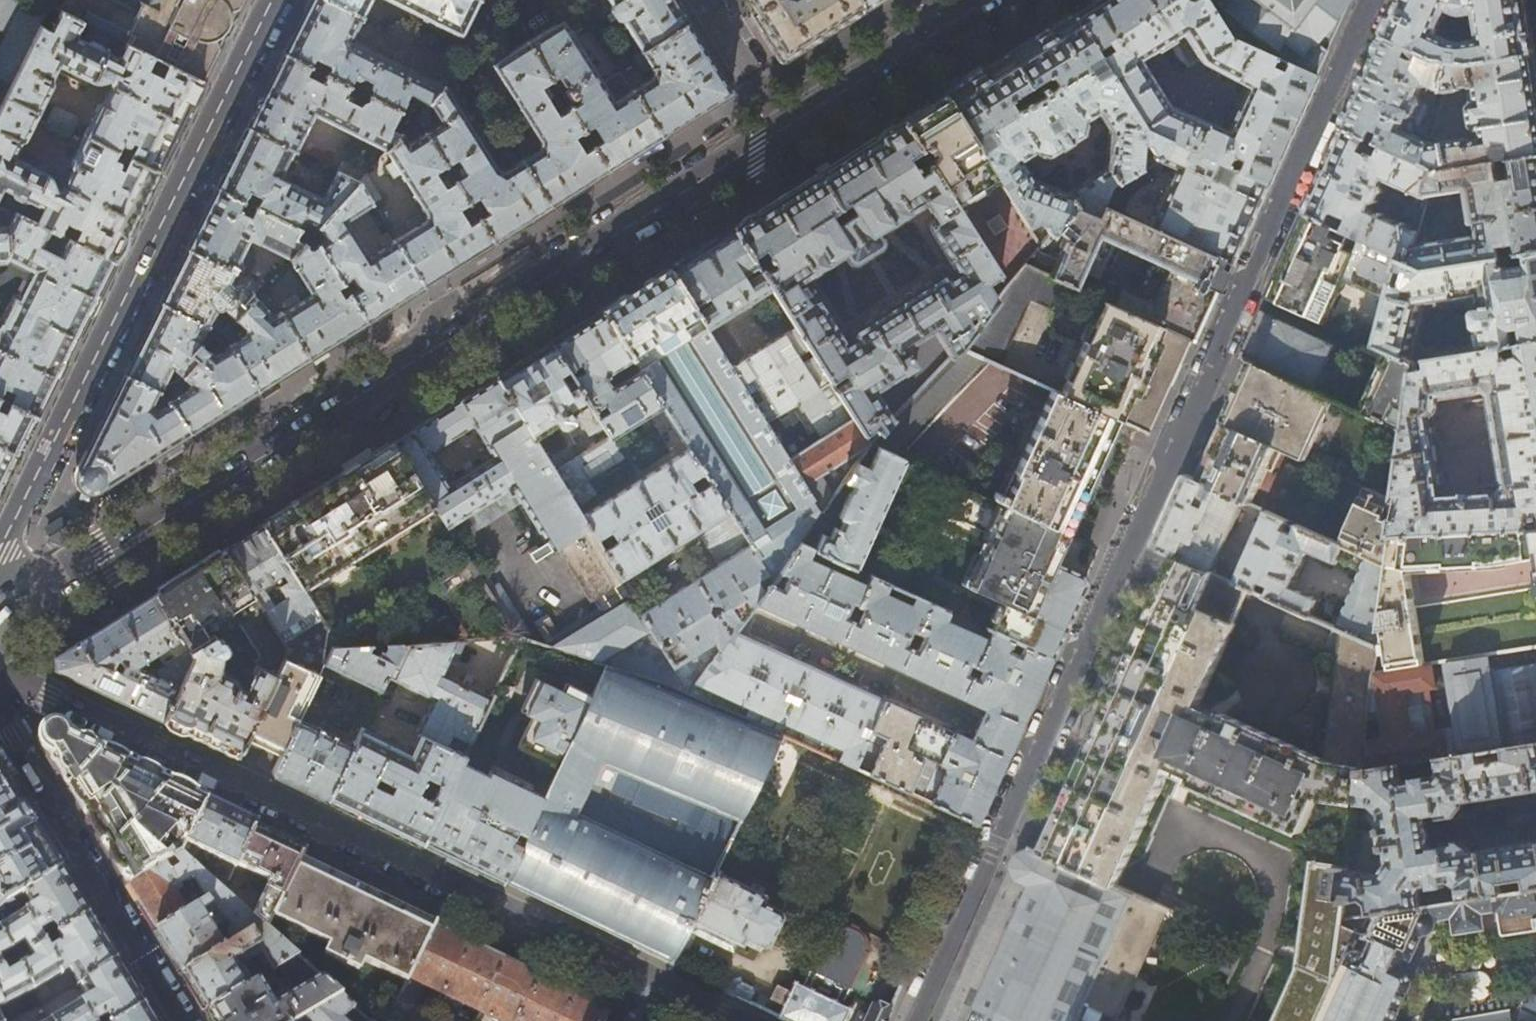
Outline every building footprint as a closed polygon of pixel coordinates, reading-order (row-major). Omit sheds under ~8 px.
[(243,0),(65,0),(62,6),(64,7),(61,12),(84,23),(92,27),(110,36),(125,43),(153,57),(167,63),(171,65),(203,81),(228,29),(243,0)] [(361,16),(328,0),(309,0),(299,22),(283,53),(309,66),(314,56),(330,64),(325,74),(348,85),(354,73),(370,80),(368,83),(368,85),(370,89),(367,95),(399,110),(409,91),(428,101),(443,85),(355,41),(352,33),(361,16)] [(361,16),(369,0),(328,0),(361,16)] [(461,36),(478,0),(388,0),(461,36)] [(615,19),(620,19),(621,18),(641,50),(686,22),(673,0),(604,0),(615,19)] [(779,58),(783,59),(823,34),(832,28),(842,21),(852,15),(862,9),(856,0),(743,0),(779,58)] [(862,9),(875,1),(877,0),(856,0),(862,9)] [(1072,16),(1092,47),(1106,39),(1109,44),(1109,49),(1097,56),(1099,59),(1106,70),(1142,128),(1167,139),(1187,148),(1196,152),(1226,166),(1231,156),(1239,160),(1235,170),(1265,183),(1287,134),(1314,75),(1284,62),(1279,72),(1270,68),(1274,57),(1226,36),(1203,0),(1096,0),(1072,16)] [(1226,36),(1274,57),(1284,62),(1314,75),(1348,0),(1203,0),(1226,36)] [(1412,49),(1425,54),(1442,61),(1454,64),(1474,68),(1535,57),(1526,0),(1405,0),(1386,37),(1412,49)] [(146,70),(153,57),(125,43),(118,56),(104,49),(110,36),(92,27),(85,40),(77,36),(84,23),(61,12),(52,28),(43,23),(11,87),(7,96),(39,111),(55,80),(55,76),(54,74),(62,60),(101,79),(107,79),(112,76),(113,88),(111,90),(108,93),(106,98),(106,102),(99,103),(84,134),(117,150),(128,156),(158,171),(179,129),(203,81),(171,65),(167,63),(160,76),(146,70)] [(1086,66),(1099,59),(1097,56),(1092,47),(1072,16),(1053,27),(1035,38),(999,61),(980,73),(962,84),(944,96),(972,139),(984,131),(990,140),(990,143),(978,150),(996,177),(1027,227),(1035,222),(1043,225),(1049,236),(1055,229),(1074,208),(1095,217),(1101,205),(1110,184),(1139,167),(1140,143),(1146,143),(1153,158),(1160,154),(1167,139),(1142,128),(1106,70),(1095,76),(1092,75),(1086,66)] [(526,41),(550,79),(557,75),(568,91),(572,89),(579,100),(568,108),(581,129),(590,123),(600,138),(590,144),(606,170),(624,159),(642,147),(660,136),(631,91),(613,102),(561,19),(526,41)] [(686,22),(641,50),(637,53),(646,69),(652,72),(651,78),(652,78),(631,91),(660,136),(692,116),(711,104),(730,92),(704,51),(686,22)] [(1408,59),(1412,49),(1386,37),(1364,84),(1344,129),(1369,140),(1371,141),(1376,130),(1385,135),(1380,145),(1385,148),(1428,167),(1433,148),(1434,143),(1407,131),(1413,117),(1420,114),(1424,104),(1421,99),(1425,90),(1430,88),(1446,95),(1454,64),(1442,61),(1425,54),(1422,60),(1416,63),(1408,59)] [(543,83),(550,79),(526,41),(492,63),(540,140),(539,149),(521,160),(549,206),(568,194),(587,182),(606,170),(590,144),(581,150),(571,135),(581,129),(568,108),(556,114),(549,103),(554,100),(543,83)] [(305,74),(309,66),(283,53),(265,89),(246,127),(293,150),(295,151),(313,114),(384,150),(385,149),(400,133),(391,128),(399,110),(367,95),(365,99),(363,99),(360,101),(358,104),(342,96),(348,85),(325,74),(321,82),(305,74)] [(1535,57),(1474,68),(1454,64),(1446,95),(1446,96),(1457,94),(1459,93),(1460,91),(1477,88),(1480,104),(1476,105),(1476,107),(1475,107),(1473,108),(1472,110),(1476,134),(1480,133),(1481,134),(1484,134),(1485,142),(1474,143),(1472,141),(1469,141),(1433,148),(1428,167),(1436,171),(1442,174),(1501,164),(1499,152),(1511,151),(1513,162),(1535,158),(1535,65),(1535,57)] [(7,96),(11,87),(0,82),(0,110),(7,96)] [(443,85),(428,101),(436,114),(433,116),(438,124),(424,132),(444,163),(455,156),(457,160),(455,162),(454,165),(459,174),(453,178),(467,202),(477,196),(486,211),(477,217),(492,242),(507,233),(521,224),(535,215),(549,206),(521,160),(503,171),(495,167),(444,84),(443,85)] [(39,111),(7,96),(0,110),(0,190),(2,187),(9,190),(1,206),(14,212),(20,215),(27,199),(40,205),(33,221),(50,229),(58,234),(66,217),(79,224),(72,240),(114,261),(122,244),(158,171),(128,156),(123,167),(116,164),(119,159),(114,157),(117,150),(84,134),(70,162),(71,165),(62,185),(54,188),(51,176),(13,157),(20,142),(22,143),(39,111)] [(933,102),(901,123),(920,151),(923,149),(923,150),(925,149),(925,150),(928,149),(932,155),(932,165),(930,166),(961,216),(966,213),(962,206),(982,194),(979,188),(996,177),(978,150),(972,139),(944,96),(933,102)] [(51,110),(48,116),(73,128),(76,121),(74,117),(58,108),(51,110)] [(69,135),(73,128),(48,116),(46,122),(48,128),(64,137),(69,135)] [(997,272),(961,216),(930,166),(920,151),(901,123),(883,134),(864,146),(845,158),(827,170),(808,182),(789,193),(770,205),(752,217),(733,229),(770,288),(792,323),(828,379),(842,371),(847,381),(834,389),(868,444),(893,418),(875,390),(915,364),(907,350),(908,344),(933,329),(951,358),(960,348),(996,300),(984,280),(997,272)] [(280,177),(293,150),(246,127),(232,156),(217,187),(243,201),(248,190),(260,196),(255,206),(300,229),(305,219),(317,225),(356,181),(337,171),(322,199),(280,177)] [(1364,153),(1369,140),(1344,129),(1328,163),(1305,213),(1402,257),(1401,261),(1410,265),(1415,250),(1418,235),(1372,214),(1375,206),(1381,204),(1388,187),(1386,182),(1388,177),(1429,195),(1436,171),(1428,167),(1385,148),(1381,156),(1373,153),(1371,156),(1364,153)] [(407,143),(400,133),(385,149),(424,210),(425,219),(424,220),(421,215),(416,213),(405,220),(403,225),(407,231),(393,239),(422,285),(446,271),(469,256),(492,242),(477,217),(468,222),(458,207),(467,202),(453,178),(446,183),(443,177),(441,177),(438,178),(432,170),(444,163),(424,132),(407,143)] [(1183,159),(1187,148),(1167,139),(1160,154),(1153,158),(1175,168),(1148,227),(1224,261),(1228,263),(1239,239),(1253,208),(1265,183),(1235,170),(1226,166),(1196,152),(1191,163),(1183,159)] [(345,154),(337,171),(356,181),(364,172),(370,166),(345,154)] [(1513,162),(1501,164),(1442,174),(1436,171),(1429,195),(1428,199),(1468,192),(1474,225),(1476,227),(1479,226),(1481,238),(1415,250),(1410,265),(1428,273),(1515,258),(1529,256),(1535,255),(1535,158),(1513,162)] [(380,197),(364,172),(356,181),(370,202),(371,203),(380,197)] [(344,219),(370,202),(356,181),(317,225),(326,238),(317,244),(340,282),(350,275),(357,286),(347,292),(365,321),(396,302),(408,294),(422,285),(393,239),(367,256),(344,219)] [(238,211),(243,201),(217,187),(213,195),(203,214),(201,220),(196,230),(187,247),(187,248),(233,271),(249,239),(288,258),(302,242),(296,238),(300,229),(255,206),(250,217),(238,211)] [(1038,249),(1025,264),(1061,280),(1102,299),(1190,339),(1193,341),(1197,333),(1228,263),(1224,261),(1148,227),(1101,205),(1095,217),(1074,208),(1055,229),(1065,238),(1060,246),(1063,248),(1059,258),(1038,249)] [(14,462),(70,349),(102,285),(114,261),(72,240),(65,237),(56,256),(41,248),(50,229),(33,221),(20,215),(14,212),(7,226),(0,227),(0,264),(3,264),(4,261),(29,274),(16,299),(13,298),(1,321),(0,321),(0,399),(8,403),(4,412),(0,410),(0,491),(14,462)] [(1401,261),(1402,257),(1305,213),(1287,253),(1268,296),(1326,322),(1345,278),(1392,299),(1396,284),(1399,271),(1401,261)] [(196,230),(201,220),(196,218),(183,245),(187,247),(196,230)] [(685,259),(669,269),(706,328),(770,288),(733,229),(717,239),(701,249),(685,259)] [(308,250),(302,242),(288,258),(311,294),(300,301),(295,293),(283,301),(288,309),(280,314),(308,357),(320,350),(338,338),(351,330),(365,321),(347,292),(338,298),(331,288),(340,282),(317,244),(308,250)] [(262,286),(233,271),(187,248),(182,257),(173,275),(160,302),(205,325),(220,333),(227,325),(213,317),(215,311),(222,309),(233,319),(234,317),(253,297),(262,286)] [(1529,256),(1531,268),(1517,270),(1515,258),(1428,273),(1410,265),(1401,261),(1399,271),(1408,275),(1405,288),(1396,284),(1392,299),(1385,329),(1380,346),(1388,350),(1408,359),(1422,304),(1482,295),(1484,309),(1481,309),(1479,311),(1478,312),(1476,315),(1482,353),(1507,349),(1522,346),(1535,344),(1535,255),(1529,256)] [(1049,307),(1061,280),(1025,264),(996,300),(960,348),(989,362),(998,366),(1029,298),(1049,307)] [(822,512),(789,460),(765,422),(730,366),(706,328),(669,269),(635,290),(601,311),(660,406),(688,449),(702,472),(708,483),(772,585),(773,584),(780,572),(800,544),(821,513),(822,512)] [(253,297),(234,317),(245,327),(245,334),(236,340),(227,325),(220,333),(229,346),(257,389),(271,381),(283,373),(296,365),(308,357),(280,314),(279,313),(270,318),(265,313),(266,312),(266,308),(253,297)] [(1168,387),(1190,339),(1102,299),(1060,393),(1118,420),(1147,433),(1168,387)] [(197,344),(205,325),(160,302),(144,335),(125,374),(156,390),(159,391),(171,366),(181,376),(195,359),(188,352),(196,344),(197,344)] [(567,333),(550,343),(596,417),(609,437),(660,406),(601,311),(584,322),(567,333)] [(1254,328),(1241,356),(1255,362),(1316,390),(1336,345),(1261,311),(1254,328)] [(767,343),(730,366),(765,422),(797,401),(821,439),(789,460),(822,512),(832,496),(843,481),(855,463),(868,444),(834,389),(828,379),(792,323),(781,330),(782,333),(779,335),(778,332),(766,340),(767,343)] [(1380,346),(1385,329),(1376,325),(1371,327),(1365,340),(1380,346)] [(510,369),(497,377),(554,471),(581,455),(565,429),(572,425),(573,419),(566,408),(570,406),(577,416),(591,419),(596,417),(550,343),(537,352),(523,360),(510,369)] [(200,346),(197,344),(196,344),(188,352),(195,359),(181,376),(191,385),(173,397),(168,390),(164,394),(169,401),(189,432),(204,423),(218,414),(231,406),(244,398),(257,389),(229,346),(213,356),(201,346),(200,346)] [(1522,346),(1524,357),(1509,359),(1507,349),(1482,353),(1430,360),(1431,369),(1430,371),(1415,373),(1406,431),(1397,502),(1397,503),(1408,505),(1406,524),(1394,522),(1392,539),(1533,530),(1532,520),(1535,519),(1535,344),(1522,346)] [(989,362),(960,348),(951,358),(893,418),(868,444),(877,448),(898,457),(989,362)] [(1416,363),(1408,359),(1388,350),(1361,411),(1406,431),(1415,373),(1416,363)] [(1306,461),(1334,398),(1316,390),(1255,362),(1240,393),(1226,424),(1283,450),(1306,461)] [(148,406),(156,390),(125,374),(78,468),(76,473),(76,479),(77,483),(80,487),(83,490),(87,491),(93,491),(97,490),(144,461),(157,453),(189,432),(169,401),(153,411),(148,406)] [(620,579),(602,549),(595,539),(554,471),(497,377),(440,413),(393,442),(446,526),(511,486),(550,549),(556,546),(588,599),(620,579)] [(1091,478),(1118,420),(1060,393),(1051,389),(1001,504),(1066,533),(1091,478)] [(1272,472),(1283,450),(1226,424),(1224,423),(1219,434),(1214,433),(1212,433),(1210,435),(1205,445),(1197,462),(1198,466),(1200,467),(1203,469),(1198,480),(1246,502),(1251,504),(1267,469),(1272,472)] [(910,646),(905,644),(912,629),(916,632),(930,602),(869,575),(864,585),(807,558),(811,549),(800,544),(780,572),(788,576),(782,588),(773,584),(772,585),(708,483),(694,492),(688,481),(702,472),(688,449),(585,512),(579,503),(595,493),(587,480),(622,457),(609,437),(581,455),(554,471),(595,539),(609,530),(616,541),(602,549),(620,579),(696,532),(717,566),(641,613),(662,649),(690,694),(780,734),(854,768),(871,732),(885,700),(734,631),(756,603),(900,668),(910,646)] [(275,517),(262,525),(320,618),(339,647),(358,646),(351,634),(435,581),(472,639),(499,637),(517,636),(484,584),(446,526),(393,442),(374,455),(356,466),(330,482),(305,498),(288,508),(275,517)] [(904,460),(898,457),(877,448),(867,468),(855,463),(843,481),(853,486),(850,492),(848,492),(842,506),(843,507),(839,517),(843,519),(839,529),(834,528),(829,538),(822,535),(814,550),(854,568),(904,460)] [(1217,566),(1246,502),(1198,480),(1187,475),(1170,511),(1155,546),(1178,556),(1248,588),(1258,592),(1262,584),(1273,589),(1269,597),(1314,617),(1322,600),(1294,587),(1309,552),(1337,565),(1339,560),(1363,571),(1338,627),(1339,628),(1378,645),(1389,567),(1344,546),(1299,526),(1296,535),(1285,531),(1289,522),(1269,512),(1240,576),(1217,566)] [(1086,576),(1054,561),(1066,533),(1001,504),(963,487),(950,517),(987,533),(964,585),(990,597),(992,593),(1000,596),(1004,602),(991,630),(1050,656),(1058,639),(1086,576)] [(1386,519),(1394,501),(1369,489),(1344,546),(1389,567),(1392,539),(1394,522),(1386,519)] [(840,502),(832,496),(822,512),(821,513),(829,519),(840,502)] [(235,542),(224,549),(283,641),(320,618),(262,525),(246,535),(235,542)] [(1533,530),(1392,539),(1389,567),(1378,645),(1374,673),(1421,666),(1410,571),(1448,568),(1448,570),(1484,567),(1484,564),(1535,553),(1535,530),(1533,530)] [(65,532),(54,539),(58,545),(69,538),(65,532)] [(174,580),(154,593),(189,648),(214,632),(216,634),(240,619),(260,651),(255,663),(276,673),(288,650),(283,641),(224,549),(196,566),(174,580)] [(171,552),(160,559),(163,565),(174,558),(171,552)] [(1248,588),(1178,556),(1177,557),(1145,628),(1107,711),(1069,795),(1043,853),(1116,887),(1171,765),(1193,776),(1191,781),(1301,833),(1317,798),(1357,803),(1362,769),(1365,740),(1367,726),(1374,673),(1378,645),(1339,628),(1322,757),(1221,712),(1219,718),(1197,707),(1235,623),(1233,622),(1248,588)] [(484,584),(517,636),(520,637),(524,638),(530,634),(498,585),(494,588),(489,581),(484,584)] [(93,631),(79,640),(92,659),(123,673),(128,661),(179,687),(194,656),(189,648),(154,593),(136,604),(119,615),(104,624),(93,631)] [(658,651),(626,600),(551,647),(606,663),(656,678),(690,694),(662,649),(658,651)] [(946,770),(931,802),(975,822),(1013,738),(1050,656),(991,630),(987,638),(943,619),(948,610),(930,602),(916,632),(923,634),(916,649),(910,646),(900,668),(986,707),(971,739),(885,700),(871,732),(885,739),(868,774),(907,792),(924,756),(944,764),(946,770)] [(276,673),(247,733),(263,741),(281,750),(270,772),(295,784),(327,799),(360,734),(352,730),(349,735),(347,734),(344,741),(300,720),(327,664),(381,690),(388,676),(403,643),(382,644),(377,655),(368,651),(371,645),(358,646),(339,647),(320,618),(283,641),(288,650),(276,673)] [(217,637),(216,634),(214,632),(189,648),(194,656),(179,687),(163,721),(198,737),(236,756),(247,733),(276,673),(255,663),(245,685),(238,682),(237,677),(223,671),(219,665),(221,653),(226,650),(228,646),(222,637),(220,636),(217,637)] [(51,647),(57,654),(54,656),(54,661),(55,669),(126,703),(163,721),(179,687),(128,661),(123,673),(92,659),(79,640),(77,641),(73,633),(51,647)] [(463,756),(520,637),(517,636),(499,637),(479,676),(490,682),(484,693),(442,672),(450,657),(458,661),(468,639),(403,643),(388,676),(434,698),(417,731),(417,733),(463,756)] [(1447,661),(1461,754),(1484,751),(1508,747),(1535,743),(1535,663),(1491,670),(1488,655),(1447,661)] [(780,734),(690,694),(656,678),(606,663),(504,879),(523,888),(649,949),(671,959),(690,919),(713,872),(780,734)] [(1432,664),(1421,666),(1374,673),(1367,726),(1374,725),(1373,718),(1382,716),(1387,737),(1365,740),(1362,769),(1401,763),(1441,757),(1446,756),(1442,729),(1435,730),(1428,687),(1436,686),(1432,664)] [(502,884),(592,693),(564,680),(558,693),(531,681),(518,708),(534,716),(529,727),(525,725),(515,746),(524,750),(510,778),(463,756),(420,845),(460,863),(502,884)] [(180,852),(207,797),(120,755),(52,723),(45,730),(39,738),(84,812),(128,883),(180,852)] [(362,728),(360,734),(327,799),(339,805),(356,814),(375,774),(363,768),(378,737),(378,736),(362,728)] [(409,751),(378,737),(363,768),(375,774),(356,814),(381,826),(420,845),(463,756),(417,733),(409,751)] [(1348,870),(1344,902),(1365,898),(1371,903),(1372,913),(1379,912),(1422,906),(1421,892),(1426,885),(1425,883),(1432,882),(1433,887),(1446,885),(1446,880),(1453,879),(1453,880),(1460,886),(1462,900),(1505,894),(1506,894),(1505,882),(1529,878),(1531,890),(1535,889),(1535,842),(1470,851),(1470,847),(1460,839),(1443,842),(1443,844),(1443,847),(1433,848),(1429,815),(1438,814),(1438,817),(1440,818),(1457,815),(1464,805),(1463,801),(1535,790),(1535,743),(1508,747),(1509,757),(1500,759),(1500,755),(1494,756),(1494,760),(1486,761),(1484,751),(1461,754),(1446,756),(1441,757),(1443,770),(1438,777),(1438,779),(1430,780),(1430,774),(1417,776),(1418,782),(1410,783),(1410,781),(1403,775),(1401,763),(1362,769),(1357,803),(1373,805),(1384,817),(1385,829),(1381,830),(1376,833),(1379,851),(1383,852),(1388,852),(1390,865),(1384,875),(1368,875),(1363,871),(1348,870)] [(2,774),(0,770),(0,906),(21,893),(60,869),(40,836),(2,774)] [(230,808),(207,797),(180,852),(185,856),(191,844),(204,851),(202,854),(208,857),(210,854),(235,865),(254,826),(257,821),(230,808)] [(274,835),(254,826),(235,865),(254,874),(252,880),(262,885),(265,880),(268,881),(250,915),(261,925),(265,929),(271,918),(296,867),(304,850),(274,835)] [(1116,887),(1043,853),(1030,847),(1029,848),(1016,854),(1010,867),(1015,881),(1029,887),(1020,907),(1002,947),(982,990),(968,1020),(1078,1020),(1136,895),(1116,887)] [(185,856),(180,852),(128,883),(138,900),(156,929),(222,889),(185,856)] [(1348,870),(1332,867),(1333,865),(1309,862),(1294,966),(1296,967),(1271,1020),(1316,1020),(1332,984),(1341,924),(1344,902),(1348,870)] [(363,900),(296,867),(271,918),(327,944),(323,954),(358,971),(362,961),(406,982),(408,977),(430,932),(363,900)] [(21,893),(30,908),(0,926),(0,932),(10,950),(22,943),(27,952),(43,942),(38,933),(51,926),(56,934),(88,914),(77,897),(60,869),(21,893)] [(761,895),(713,872),(690,919),(695,921),(696,921),(738,941),(738,942),(741,944),(741,943),(759,952),(762,946),(768,944),(781,916),(779,910),(781,905),(764,897),(764,896),(761,895)] [(250,915),(222,889),(156,929),(167,948),(182,972),(222,948),(204,918),(217,910),(230,924),(228,925),(227,932),(234,942),(261,925),(250,915)] [(1531,890),(1506,894),(1505,894),(1507,911),(1505,910),(1503,908),(1502,907),(1501,907),(1504,929),(1506,931),(1509,933),(1535,929),(1535,889),(1531,890)] [(1505,894),(1462,900),(1422,906),(1379,912),(1370,932),(1367,931),(1366,933),(1366,935),(1369,936),(1364,948),(1359,946),(1354,947),(1351,949),(1348,951),(1334,984),(1332,984),(1316,1020),(1393,1020),(1411,982),(1412,977),(1412,974),(1409,970),(1406,968),(1425,927),(1428,927),(1432,924),(1434,920),(1434,917),(1452,914),(1454,930),(1481,926),(1479,910),(1501,907),(1502,907),(1503,908),(1505,910),(1507,911),(1505,894)] [(1136,895),(1078,1020),(1113,1020),(1116,1015),(1119,1017),(1167,909),(1136,895)] [(88,914),(56,934),(55,935),(60,943),(48,950),(43,942),(27,952),(32,961),(20,968),(33,991),(68,970),(77,984),(116,959),(102,936),(88,914)] [(1366,933),(1341,924),(1332,984),(1334,984),(1348,951),(1351,949),(1354,947),(1359,946),(1364,948),(1369,936),(1366,935),(1366,933)] [(205,1010),(253,982),(243,966),(244,962),(261,952),(272,970),(276,967),(295,956),(265,929),(261,925),(234,942),(222,948),(182,972),(192,989),(205,1010)] [(861,933),(847,927),(843,926),(839,926),(833,929),(829,934),(827,933),(802,985),(795,981),(790,990),(778,985),(772,998),(784,1004),(777,1016),(788,1020),(844,1020),(851,1008),(843,1003),(867,952),(866,951),(867,947),(866,941),(864,937),(861,933)] [(432,928),(430,932),(408,977),(443,994),(467,945),(451,938),(432,928)] [(10,950),(0,932),(0,955),(10,950)] [(484,953),(467,945),(443,994),(479,1011),(484,953)] [(303,963),(295,956),(276,967),(282,975),(303,963)] [(116,959),(77,984),(86,998),(50,1020),(99,1020),(105,1017),(107,1020),(118,1020),(144,1005),(129,981),(116,959)] [(1,966),(0,967),(0,1008),(33,991),(20,968),(6,975),(1,966)] [(537,979),(518,970),(479,1011),(474,1020),(517,1020),(537,979)] [(205,1010),(212,1020),(295,1020),(301,1017),(339,995),(318,976),(272,1003),(273,1005),(270,1005),(268,1000),(268,999),(257,979),(205,1010)] [(537,979),(517,1020),(604,1020),(608,1013),(599,1009),(555,988),(537,979)] [(732,994),(749,1002),(754,993),(753,988),(742,983),(737,985),(732,994)] [(608,1013),(604,1020),(625,1020),(621,1019),(630,1001),(617,994),(608,1013)] [(339,995),(301,1017),(306,1020),(346,1020),(342,1018),(352,1007),(339,995)] [(890,1010),(874,1003),(865,1020),(885,1020),(890,1010)] [(144,1005),(118,1020),(154,1020),(144,1005)] [(1535,1014),(1522,1008),(1517,1018),(1516,1018),(1517,1019),(1518,1020),(1513,1020),(1535,1020),(1535,1014)]
